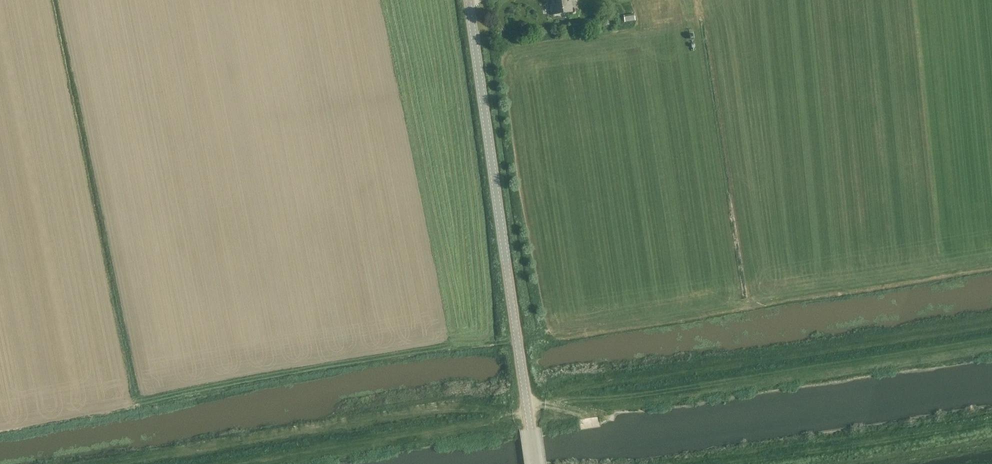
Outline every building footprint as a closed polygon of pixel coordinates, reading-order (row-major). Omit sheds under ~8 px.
[(552,4),(549,4),(551,15),(571,12),(569,0),(552,0),(552,4)]
